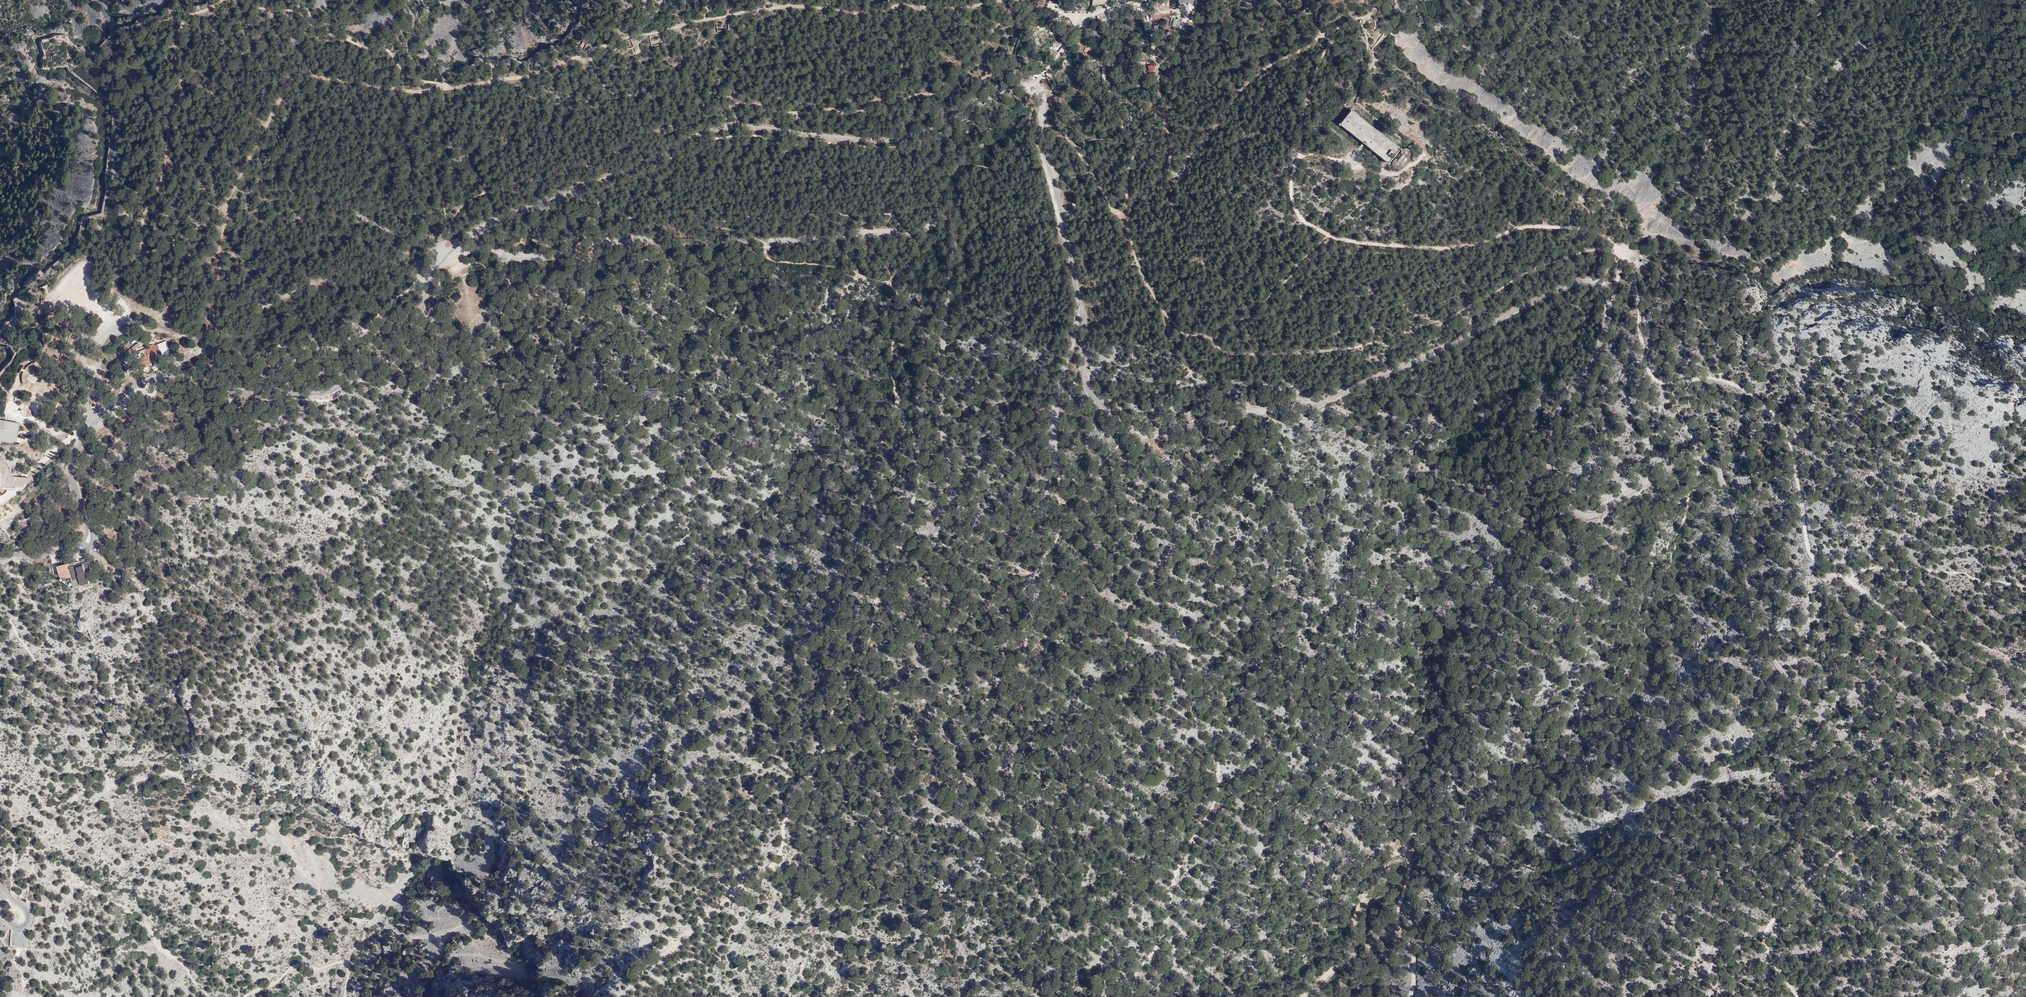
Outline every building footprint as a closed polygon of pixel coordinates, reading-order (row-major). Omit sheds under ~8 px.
[(1399,148),(1349,111),(1338,126),(1388,163),(1399,148)] [(1410,155),(1410,153),(1410,150),(1408,148),(1406,148),(1403,148),(1401,150),(1401,152),(1401,155),(1403,157),(1405,157),(1408,157),(1410,155)] [(1401,167),(1402,164),(1401,162),(1400,160),(1397,159),(1395,160),(1393,162),(1392,164),(1393,166),(1395,168),(1397,169),(1399,168),(1401,167)] [(41,340),(43,332),(37,331),(35,338),(41,340)] [(124,373),(138,367),(146,363),(151,362),(151,360),(155,359),(156,360),(160,358),(160,357),(163,355),(159,344),(142,351),(145,359),(122,369),(124,373)] [(34,384),(38,377),(31,373),(26,379),(34,384)] [(21,424),(1,421),(0,425),(0,442),(4,443),(14,444),(15,443),(18,444),(21,424)] [(14,477),(10,467),(2,458),(0,456),(0,471),(1,472),(2,474),(2,476),(3,477),(3,479),(2,489),(11,489),(11,487),(13,487),(14,477)] [(30,479),(14,477),(13,487),(25,488),(30,479)] [(83,563),(76,565),(75,561),(68,563),(73,576),(71,576),(74,587),(82,585),(81,584),(90,582),(89,580),(96,579),(87,557),(82,559),(83,563)] [(73,576),(68,563),(58,566),(60,576),(71,576),(73,576)]
